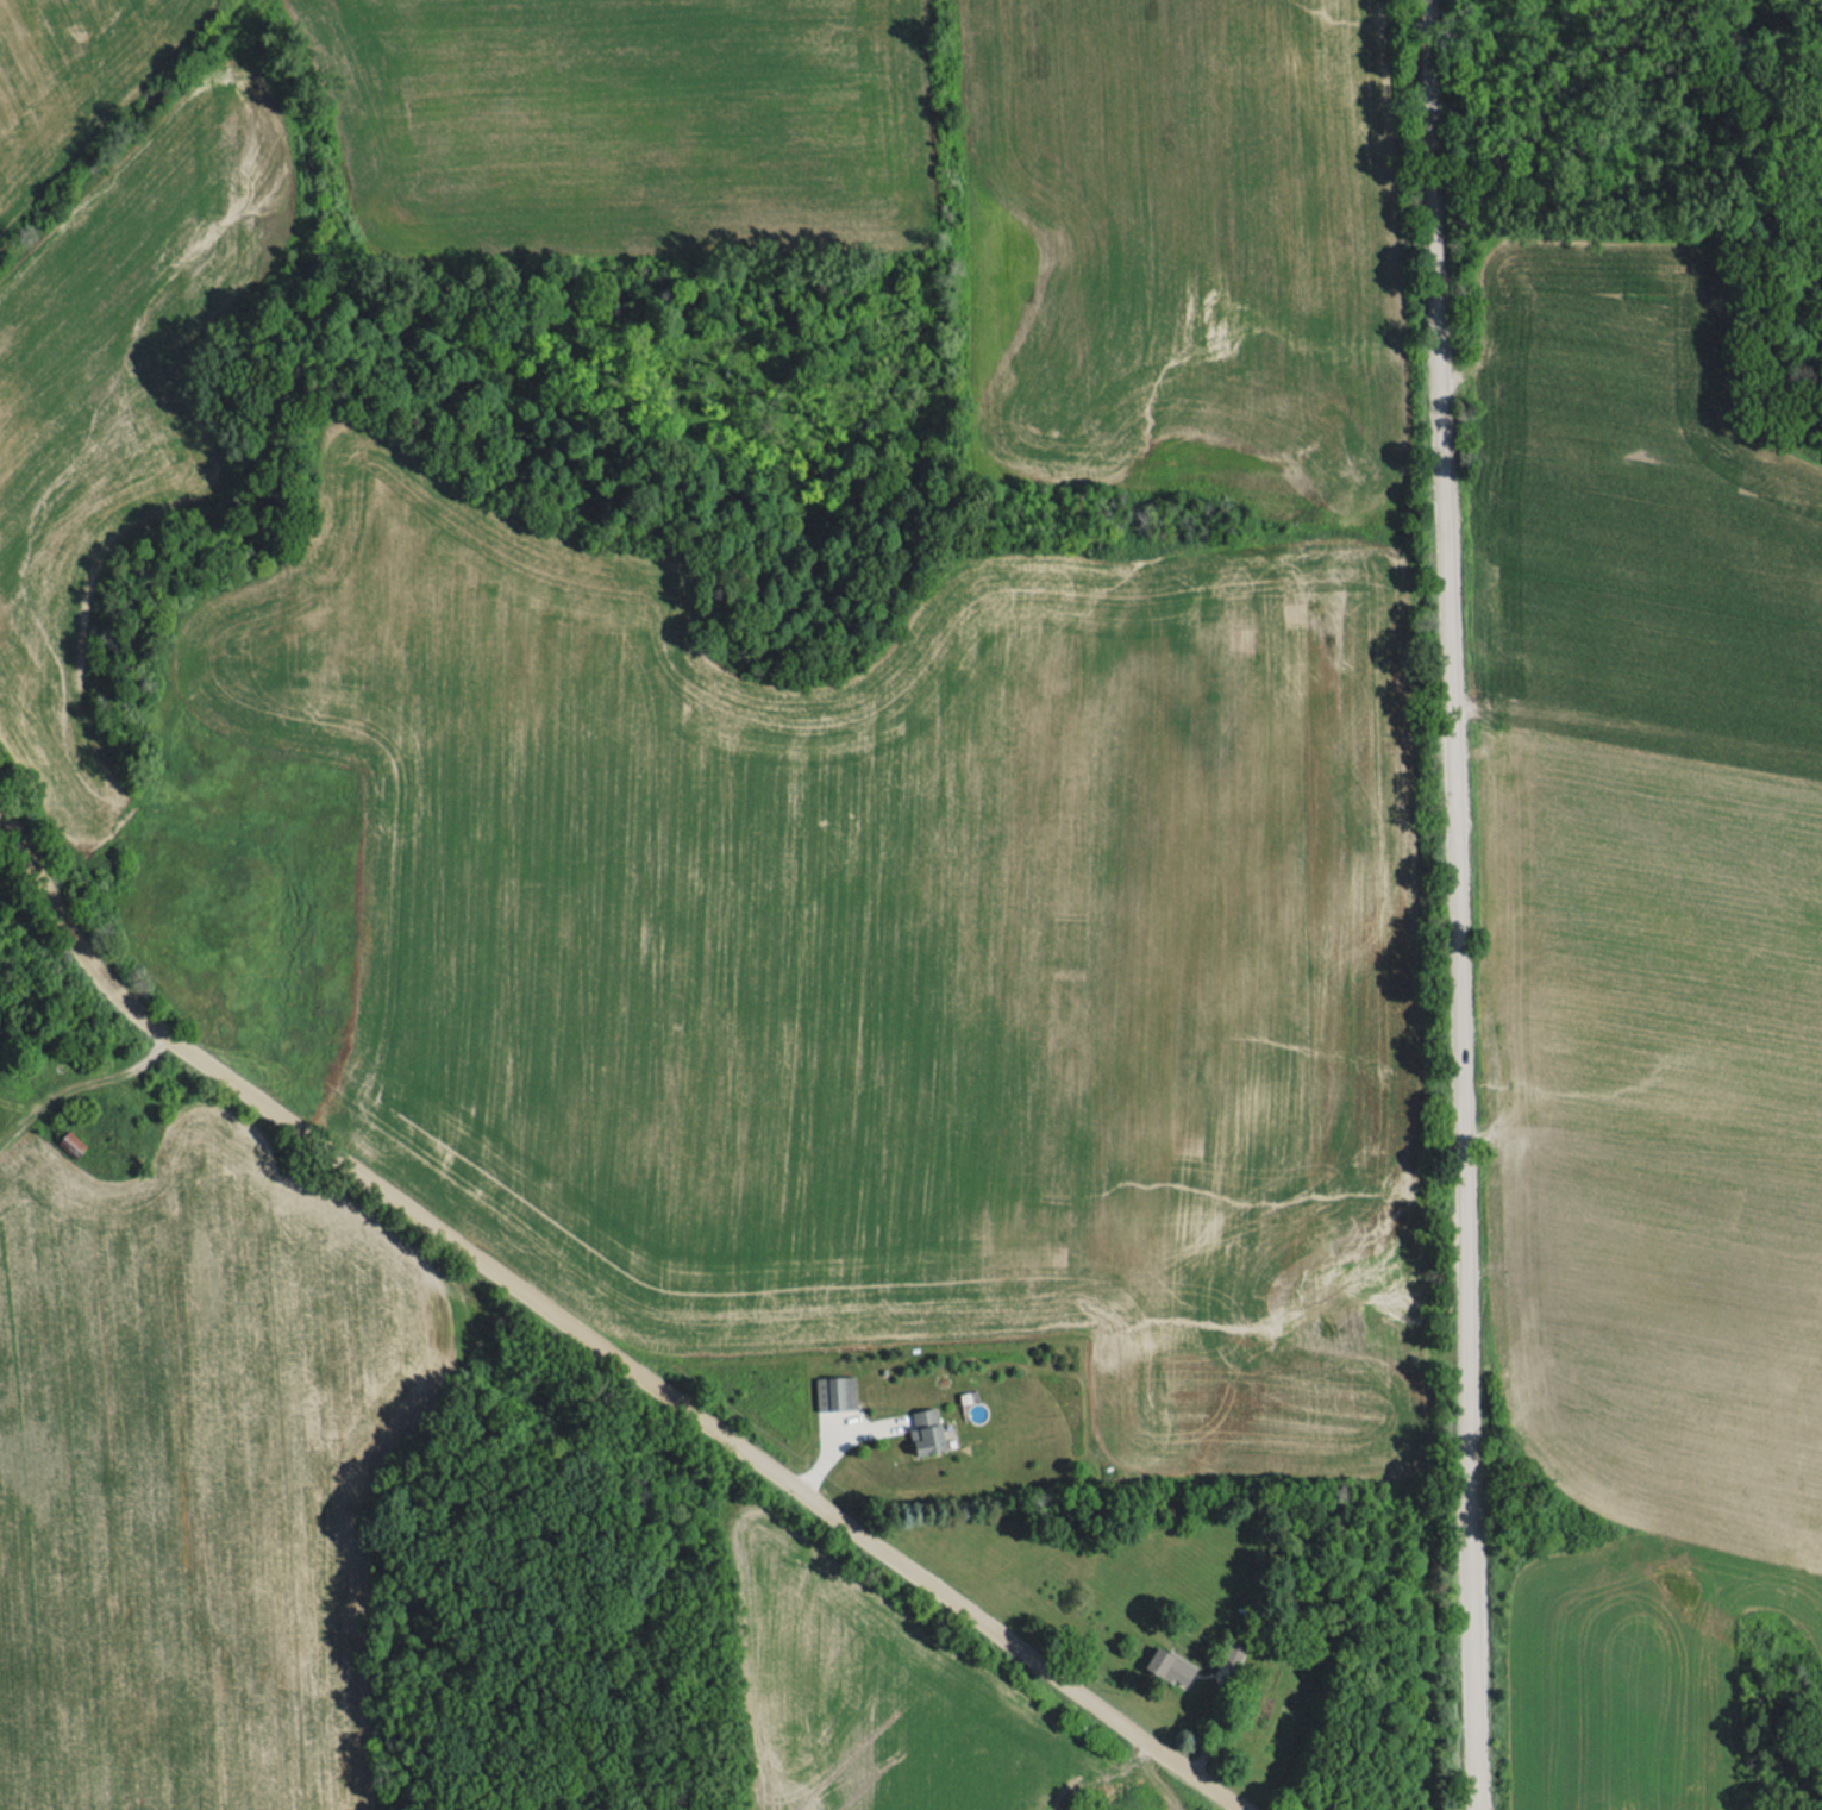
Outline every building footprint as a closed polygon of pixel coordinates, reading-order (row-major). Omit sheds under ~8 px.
[(57,1143),(75,1159),(87,1146),(69,1130),(57,1143)] [(911,1412),(915,1429),(910,1430),(915,1455),(945,1449),(936,1406),(911,1412)] [(1145,1666),(1184,1689),(1197,1667),(1157,1644),(1145,1666)]
